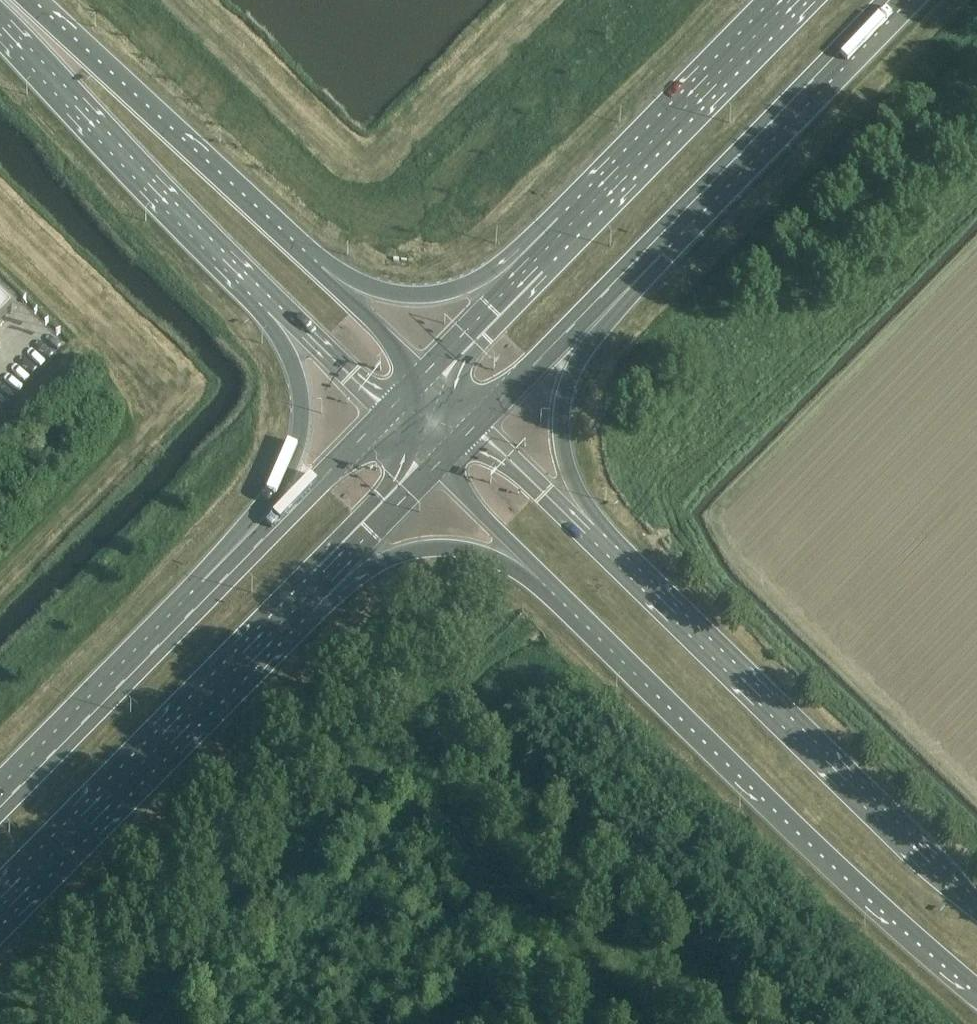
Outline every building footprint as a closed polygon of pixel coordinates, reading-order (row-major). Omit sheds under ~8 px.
[(12,308),(0,297),(0,321),(12,308)]
